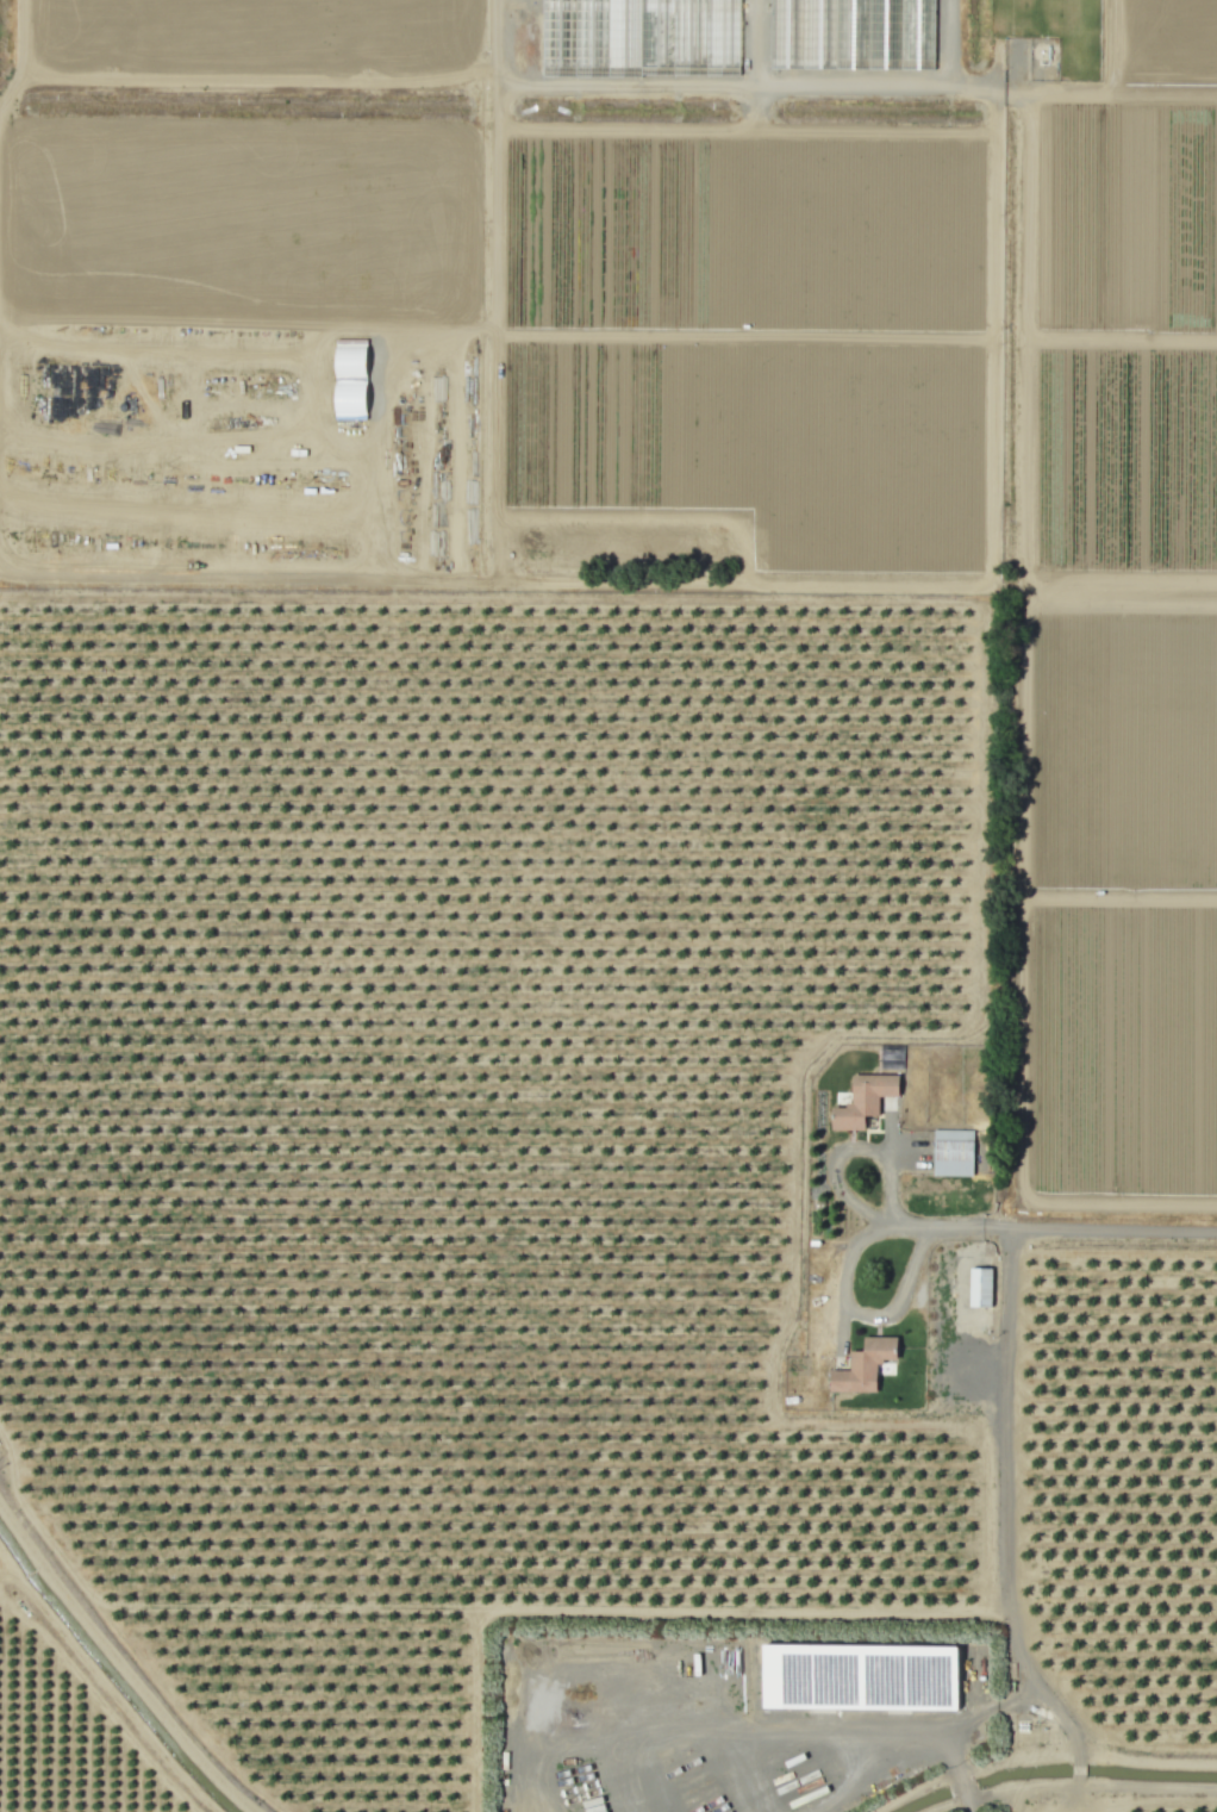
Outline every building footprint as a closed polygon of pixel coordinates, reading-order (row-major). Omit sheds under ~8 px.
[(737,75),(738,0),(541,0),(541,76),(737,75)] [(769,68),(769,0),(933,0),(932,69),(769,68)] [(366,340),(335,340),(334,418),(365,419),(366,340)] [(898,1075),(851,1075),(852,1106),(831,1106),(831,1131),(864,1130),(864,1116),(878,1116),(878,1097),(899,1097),(898,1075)] [(972,1176),(972,1130),(933,1130),(933,1176),(972,1176)] [(991,1268),(970,1268),(969,1307),(991,1308),(991,1268)] [(876,1393),(876,1363),(896,1363),(896,1338),(863,1337),(863,1352),(849,1351),(849,1370),(829,1370),(829,1392),(876,1393)] [(762,1644),(762,1707),(956,1710),(956,1646),(762,1644)]
